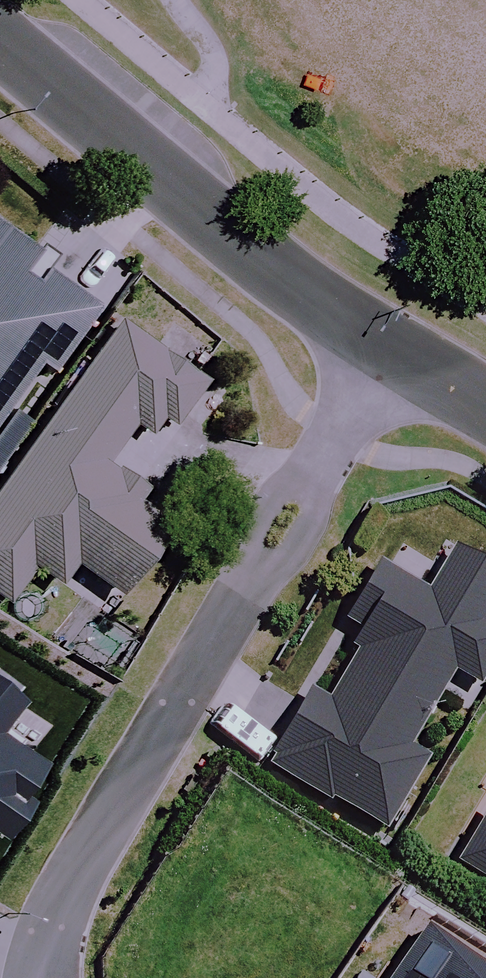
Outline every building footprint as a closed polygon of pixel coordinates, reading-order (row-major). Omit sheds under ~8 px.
[(28,421),(4,404),(31,366),(42,374),(88,311),(34,272),(43,260),(0,229),(0,459),(28,421)] [(131,423),(147,434),(155,422),(165,429),(197,384),(109,322),(0,476),(0,600),(5,603),(30,568),(55,586),(68,567),(113,598),(164,526),(130,502),(137,491),(101,466),(131,423)] [(447,553),(422,597),(371,568),(344,617),(363,628),(320,704),(305,696),(266,766),(386,833),(425,764),(406,754),(450,675),(476,690),(485,673),(485,631),(480,628),(485,617),(485,575),(447,553)] [(0,685),(0,732),(22,702),(0,685)] [(26,800),(17,793),(40,762),(0,733),(0,836),(26,800)] [(457,863),(485,880),(485,814),(457,863)] [(422,934),(393,977),(485,977),(422,934)]
